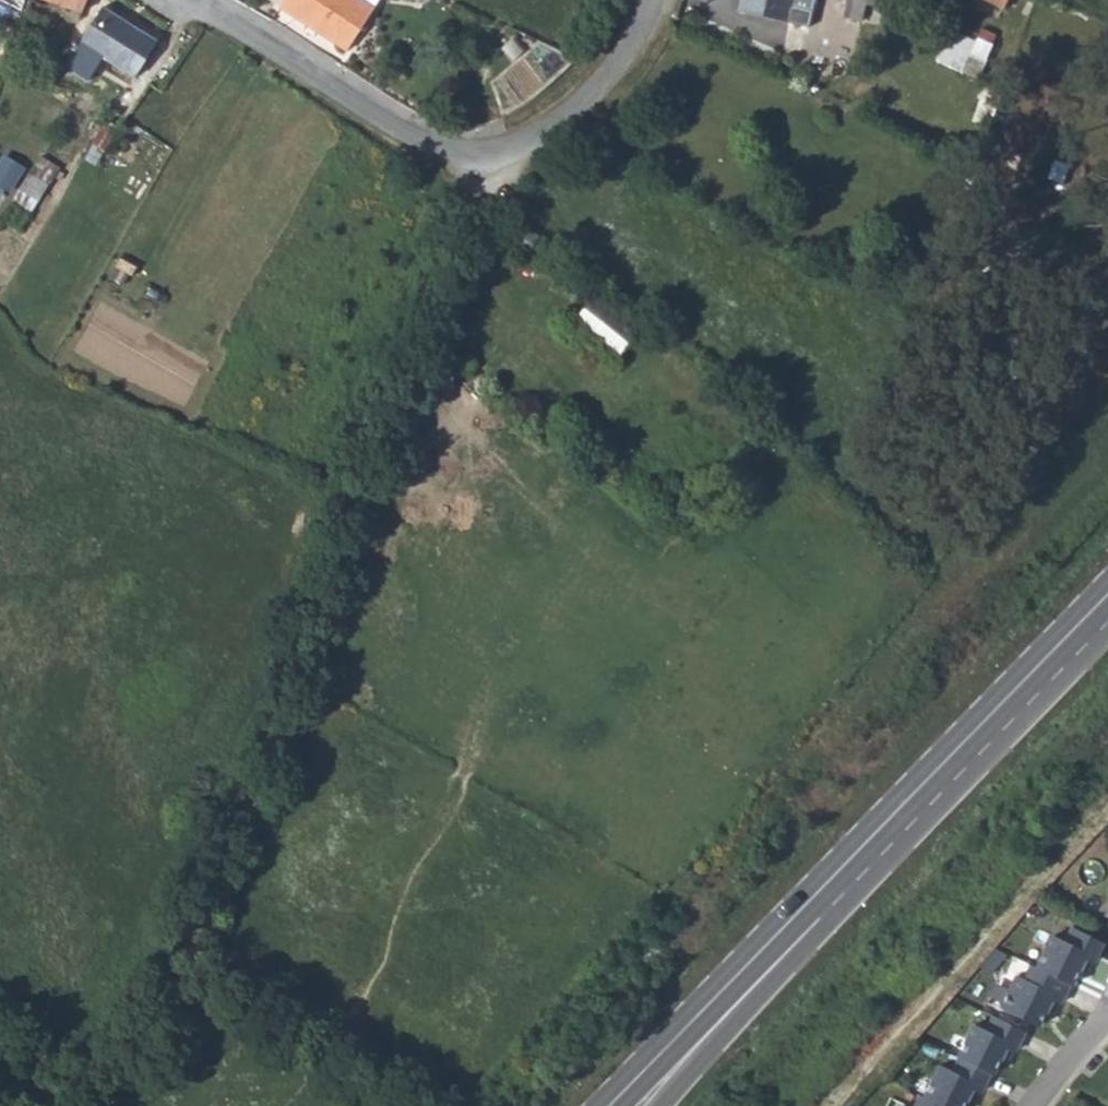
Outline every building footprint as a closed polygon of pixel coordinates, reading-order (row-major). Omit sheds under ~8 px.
[(82,0),(44,0),(65,8),(63,15),(75,19),(82,0)] [(281,8),(349,51),(374,11),(357,0),(286,0),(281,8)] [(811,11),(814,0),(742,0),(739,14),(787,25),(792,7),(811,11)] [(843,18),(861,22),(864,5),(882,9),(884,0),(847,0),(843,18)] [(1000,11),(1005,0),(976,0),(1000,11)] [(157,41),(104,6),(81,44),(134,78),(157,41)] [(91,143),(105,151),(118,127),(104,119),(91,143)] [(0,163),(0,190),(10,195),(26,163),(5,152),(0,163)] [(13,201),(32,211),(59,167),(40,156),(13,201)] [(527,250),(537,235),(519,222),(509,237),(527,250)] [(578,319),(621,350),(636,328),(592,297),(578,319)] [(1050,941),(1034,973),(1067,989),(1070,991),(1083,963),(1090,968),(1100,948),(1069,933),(1062,947),(1050,941)] [(1057,1009),(1067,989),(1034,973),(1030,971),(1023,985),(1014,981),(998,1013),(1035,1032),(1049,1005),(1057,1009)] [(955,1062),(957,1063),(987,1078),(990,1079),(1004,1052),(1011,1056),(1021,1037),(990,1022),(983,1036),(971,1030),(955,1062)] [(921,1103),(926,1105),(964,1105),(970,1093),(977,1098),(987,1078),(957,1063),(950,1077),(938,1071),(921,1103)]
